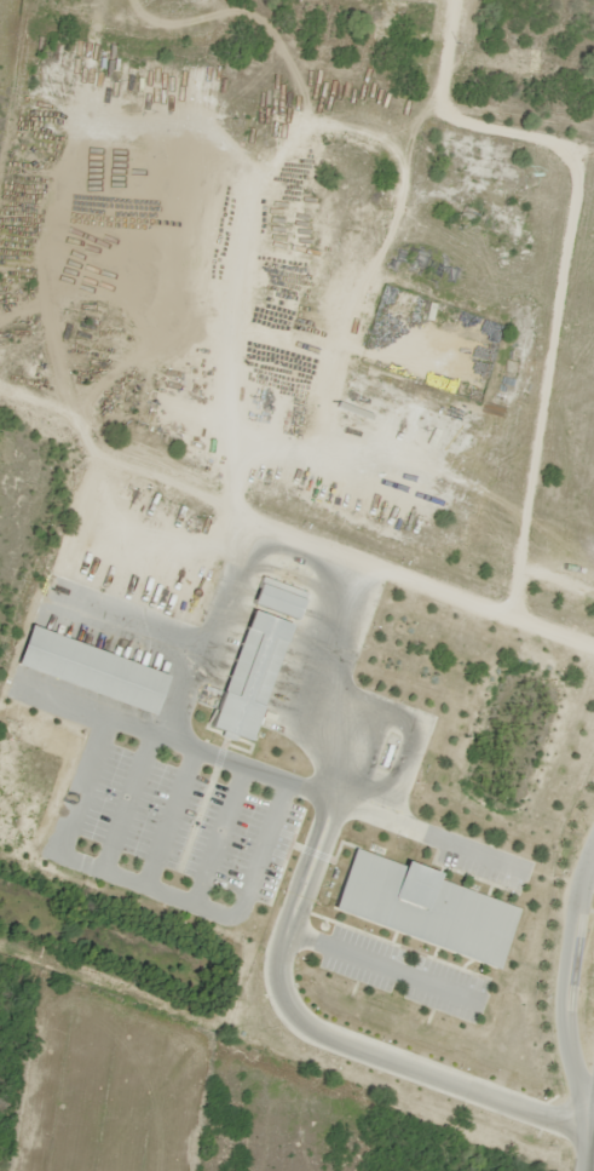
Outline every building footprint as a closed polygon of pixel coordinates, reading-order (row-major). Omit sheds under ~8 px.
[(255,742),(279,663),(270,660),(276,640),(289,644),(295,624),(250,610),(214,729),(255,742)] [(378,768),(385,771),(391,754),(384,751),(378,768)] [(440,883),(442,874),(407,863),(406,866),(352,850),(333,916),(502,966),(520,907),(440,883)]
